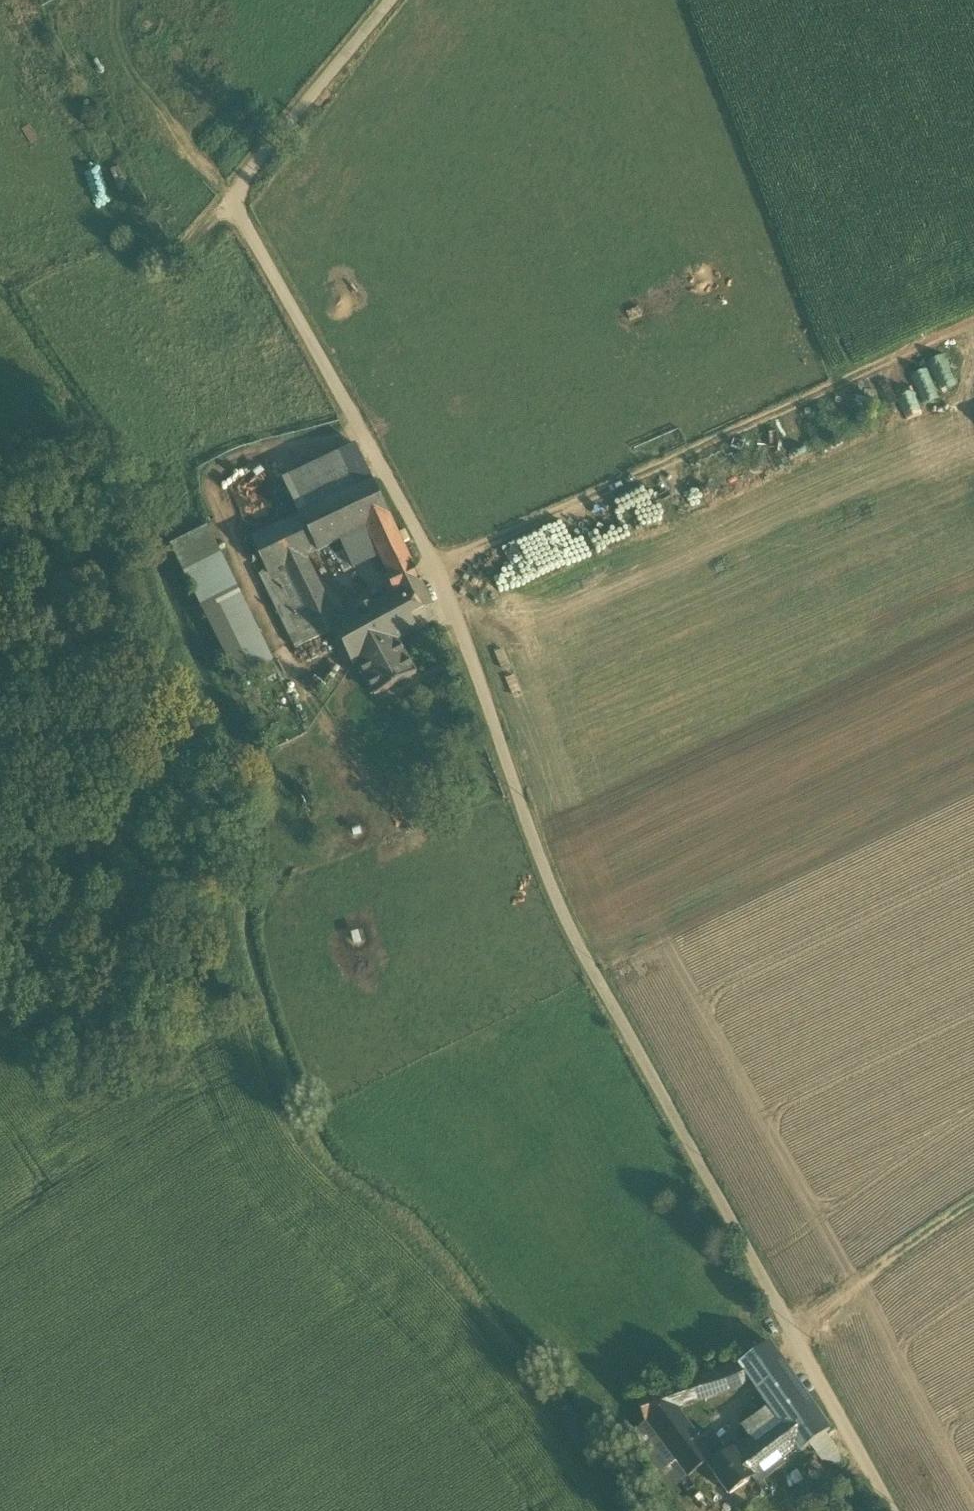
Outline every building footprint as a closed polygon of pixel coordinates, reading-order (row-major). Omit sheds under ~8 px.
[(283,482),(300,517),(373,483),(356,447),(283,482)] [(252,540),(269,576),(306,559),(341,543),(367,530),(390,519),(373,483),(300,517),(252,540)] [(414,569),(390,519),(367,530),(381,560),(397,594),(340,626),(333,630),(335,633),(353,668),(357,666),(399,643),(417,633),(412,621),(433,610),(421,584),(414,569)] [(341,543),(354,571),(381,560),(367,530),(341,543)] [(189,578),(239,681),(273,665),(222,563),(206,531),(174,547),(189,578)] [(297,650),(335,633),(333,630),(340,626),(306,559),(269,576),(262,579),(297,650)] [(412,621),(417,633),(438,622),(433,610),(412,621)] [(357,666),(375,698),(378,697),(417,676),(399,643),(357,666)] [(739,1365),(750,1381),(764,1368),(776,1353),(770,1344),(739,1365)] [(789,1371),(776,1353),(764,1368),(750,1381),(758,1393),(789,1371)] [(746,1387),(750,1381),(739,1365),(637,1402),(645,1423),(648,1422),(649,1423),(678,1410),(746,1387)] [(830,1431),(789,1371),(758,1393),(768,1407),(783,1428),(800,1454),(811,1446),(827,1433),(830,1431)] [(741,1427),(751,1439),(751,1438),(757,1446),(783,1428),(768,1407),(741,1427)] [(678,1410),(649,1423),(689,1477),(714,1459),(678,1410)] [(668,1492),(689,1477),(649,1423),(629,1435),(651,1465),(649,1467),(668,1492)] [(800,1454),(783,1428),(757,1446),(751,1438),(751,1439),(733,1451),(754,1479),(753,1480),(758,1486),(763,1482),(800,1454)] [(846,1467),(827,1433),(811,1446),(823,1463),(846,1467)] [(709,1468),(729,1497),(753,1480),(754,1479),(733,1451),(709,1468)] [(798,1471),(784,1479),(790,1490),(804,1482),(798,1471)] [(758,1486),(761,1491),(766,1487),(763,1482),(758,1486)]
